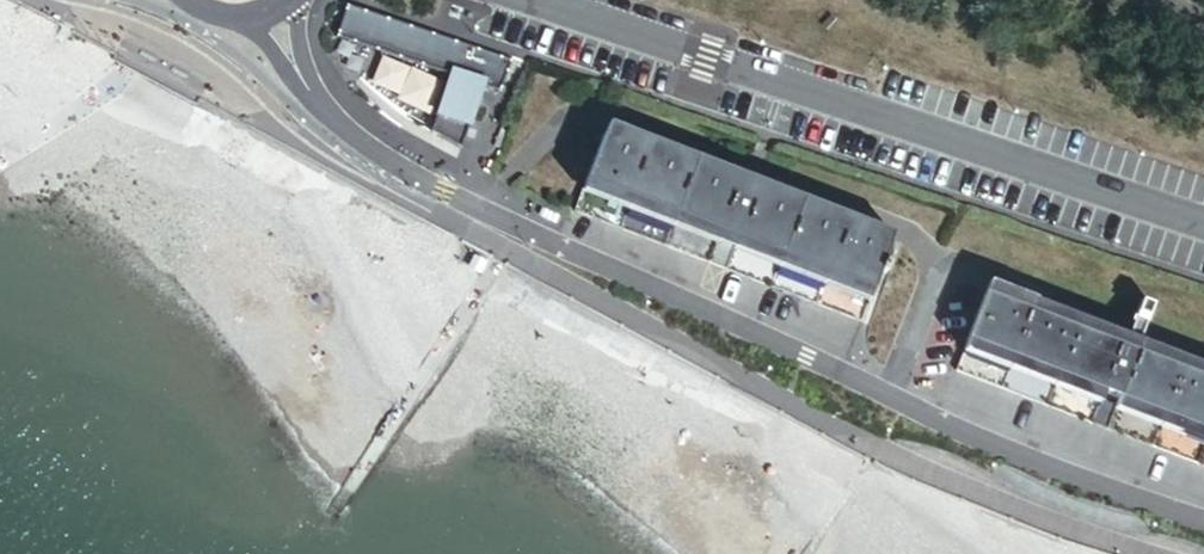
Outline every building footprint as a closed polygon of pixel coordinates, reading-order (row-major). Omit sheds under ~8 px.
[(504,98),(515,67),(350,12),(340,43),(454,81),(435,139),(465,155),(486,92),(504,98)] [(884,251),(890,237),(609,125),(574,211),(856,323),(879,264),(883,265),(888,253),(884,251)] [(1203,466),(1203,365),(990,283),(957,371),(1203,466)]
